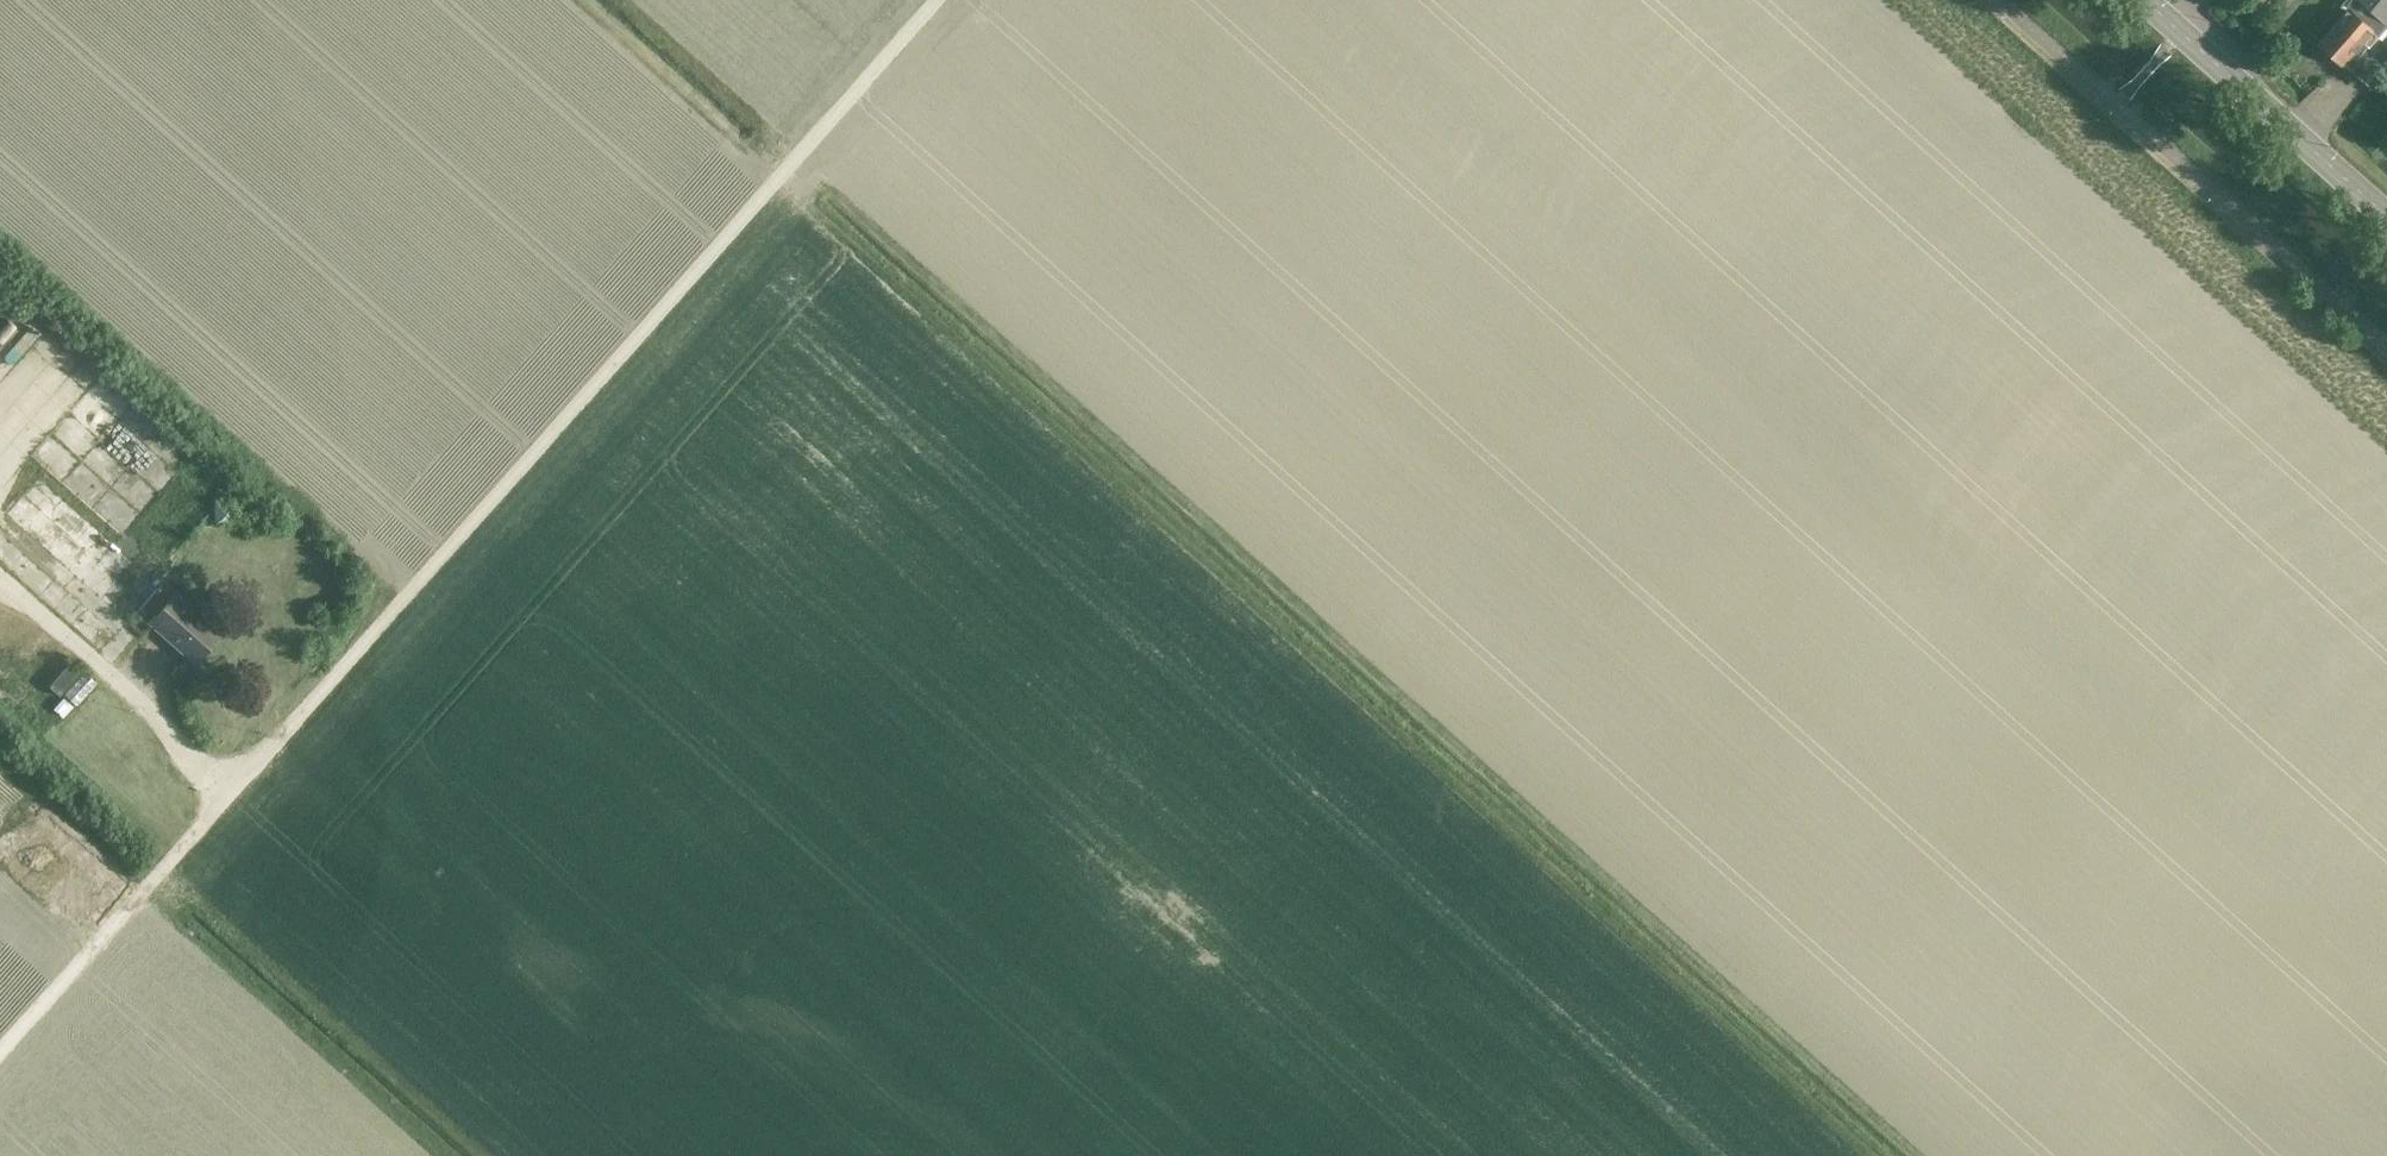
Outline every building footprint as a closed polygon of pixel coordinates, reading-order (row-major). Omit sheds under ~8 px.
[(2367,45),(2367,46),(2377,35),(2381,38),(2386,32),(2386,0),(2346,0),(2342,5),(2347,10),(2318,42),(2341,63),(2350,53),(2355,58),(2367,45)] [(207,604),(163,564),(151,577),(39,477),(0,520),(0,563),(98,651),(134,612),(185,659),(206,636),(191,622),(207,604)] [(76,704),(97,682),(85,670),(64,692),(76,704)]
